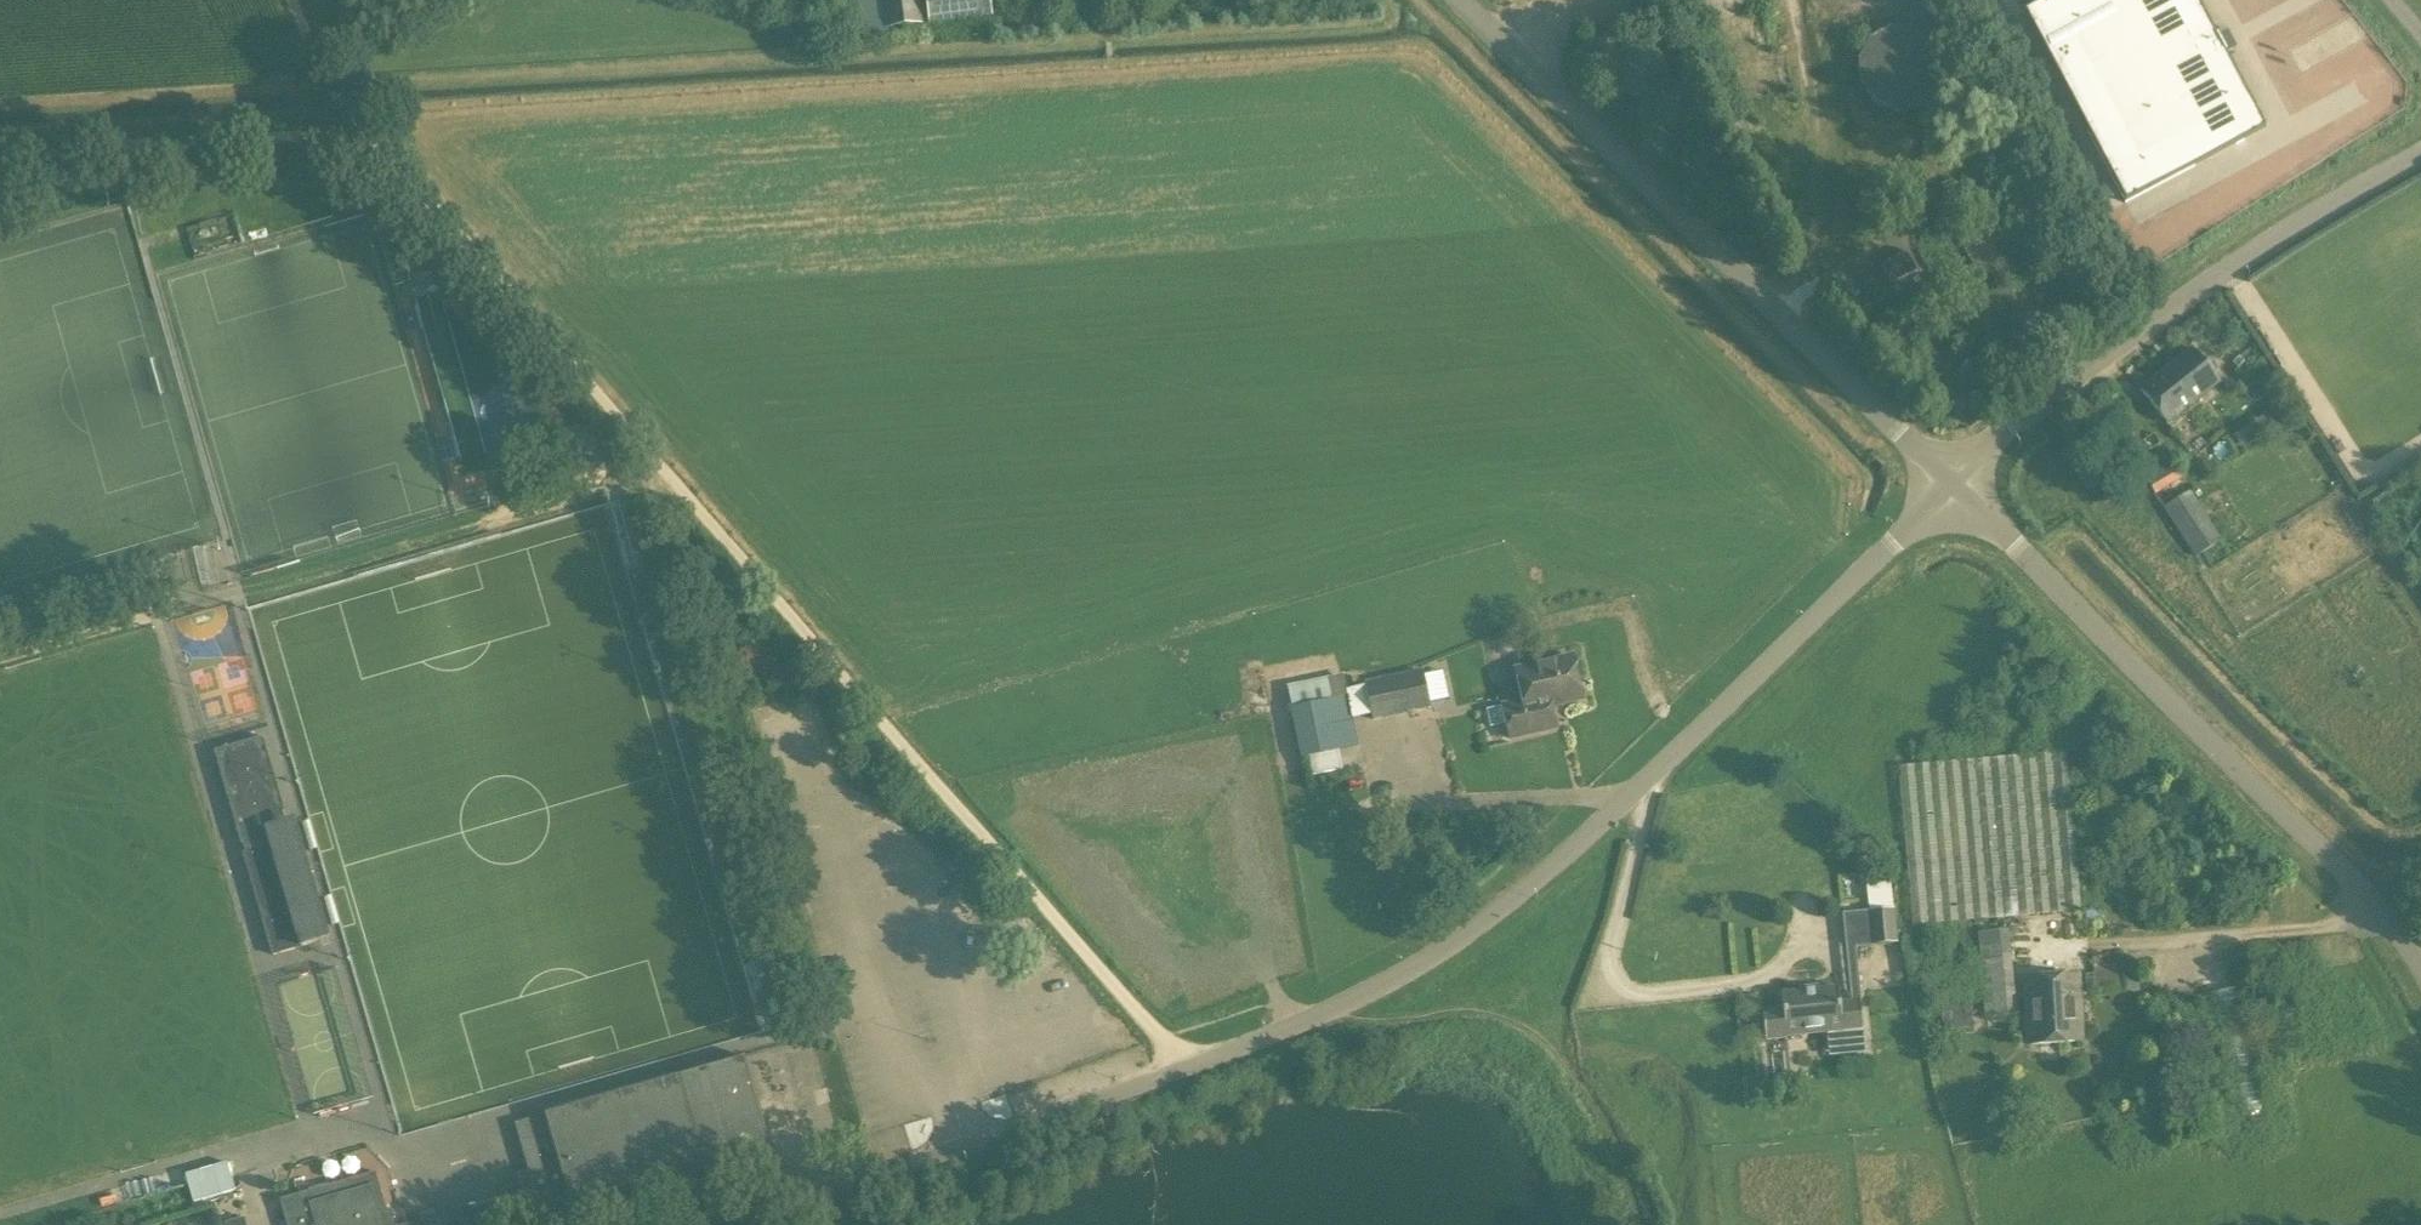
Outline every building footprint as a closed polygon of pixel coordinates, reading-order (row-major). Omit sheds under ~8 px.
[(917,0),(886,0),(890,27),(920,23),(917,0)] [(931,22),(991,14),(989,0),(928,0),(931,22)] [(2023,12),(2125,204),(2265,129),(2224,51),(2231,48),(2224,35),(2217,39),(2197,0),(2046,0),(2023,12)] [(1912,27),(1889,27),(1869,38),(1858,58),(1859,82),(1869,100),(1888,111),(1911,111),(1931,101),(1942,81),(1943,57),(1931,37),(1912,27)] [(1906,251),(1880,264),(1891,285),(1917,271),(1906,251)] [(2152,404),(2168,425),(2218,384),(2191,350),(2141,391),(2152,404)] [(2144,476),(2155,495),(2181,480),(2162,446),(2135,461),(2144,476)] [(2163,509),(2195,558),(2202,554),(2221,541),(2190,493),(2163,509)] [(1561,705),(1582,700),(1573,657),(1516,670),(1523,702),(1503,706),(1510,739),(1556,728),(1551,707),(1561,705)] [(1423,670),(1364,683),(1365,686),(1371,715),(1372,720),(1432,708),(1423,670)] [(1352,719),(1371,715),(1365,686),(1347,690),(1343,673),(1306,681),(1287,685),(1302,758),(1358,746),(1352,719)] [(263,737),(214,751),(241,845),(243,845),(247,843),(249,851),(245,852),(243,853),(253,885),(259,884),(264,904),(259,906),(269,942),(273,955),(322,941),(288,821),(282,823),(279,813),(285,811),(268,754),(263,737)] [(1900,768),(1913,925),(2078,912),(2067,754),(1900,768)] [(1855,947),(1898,943),(1894,909),(1842,913),(1846,948),(1855,947)] [(2016,1015),(2008,930),(1977,933),(1984,1018),(2016,1015)] [(2123,955),(2092,956),(2093,974),(2085,975),(2087,991),(2093,990),(2094,994),(2138,991),(2137,967),(2124,967),(2123,955)] [(2028,1044),(2081,1042),(2079,980),(2025,982),(2028,1044)] [(1864,1053),(1859,1001),(1839,1003),(1837,988),(1780,994),(1781,1008),(1761,1010),(1762,1016),(1758,1017),(1760,1035),(1764,1035),(1764,1041),(1786,1039),(1786,1033),(1840,1027),(1843,1055),(1864,1053)] [(545,1113),(546,1115),(515,1124),(529,1172),(518,1175),(522,1190),(498,1197),(498,1199),(503,1216),(505,1223),(506,1224),(516,1224),(573,1209),(573,1211),(772,1155),(770,1148),(744,1056),(545,1113)] [(187,1178),(194,1204),(231,1195),(224,1168),(187,1178)] [(394,1219),(391,1210),(386,1212),(375,1173),(336,1184),(283,1200),(281,1200),(288,1224),(395,1224),(394,1219)]
